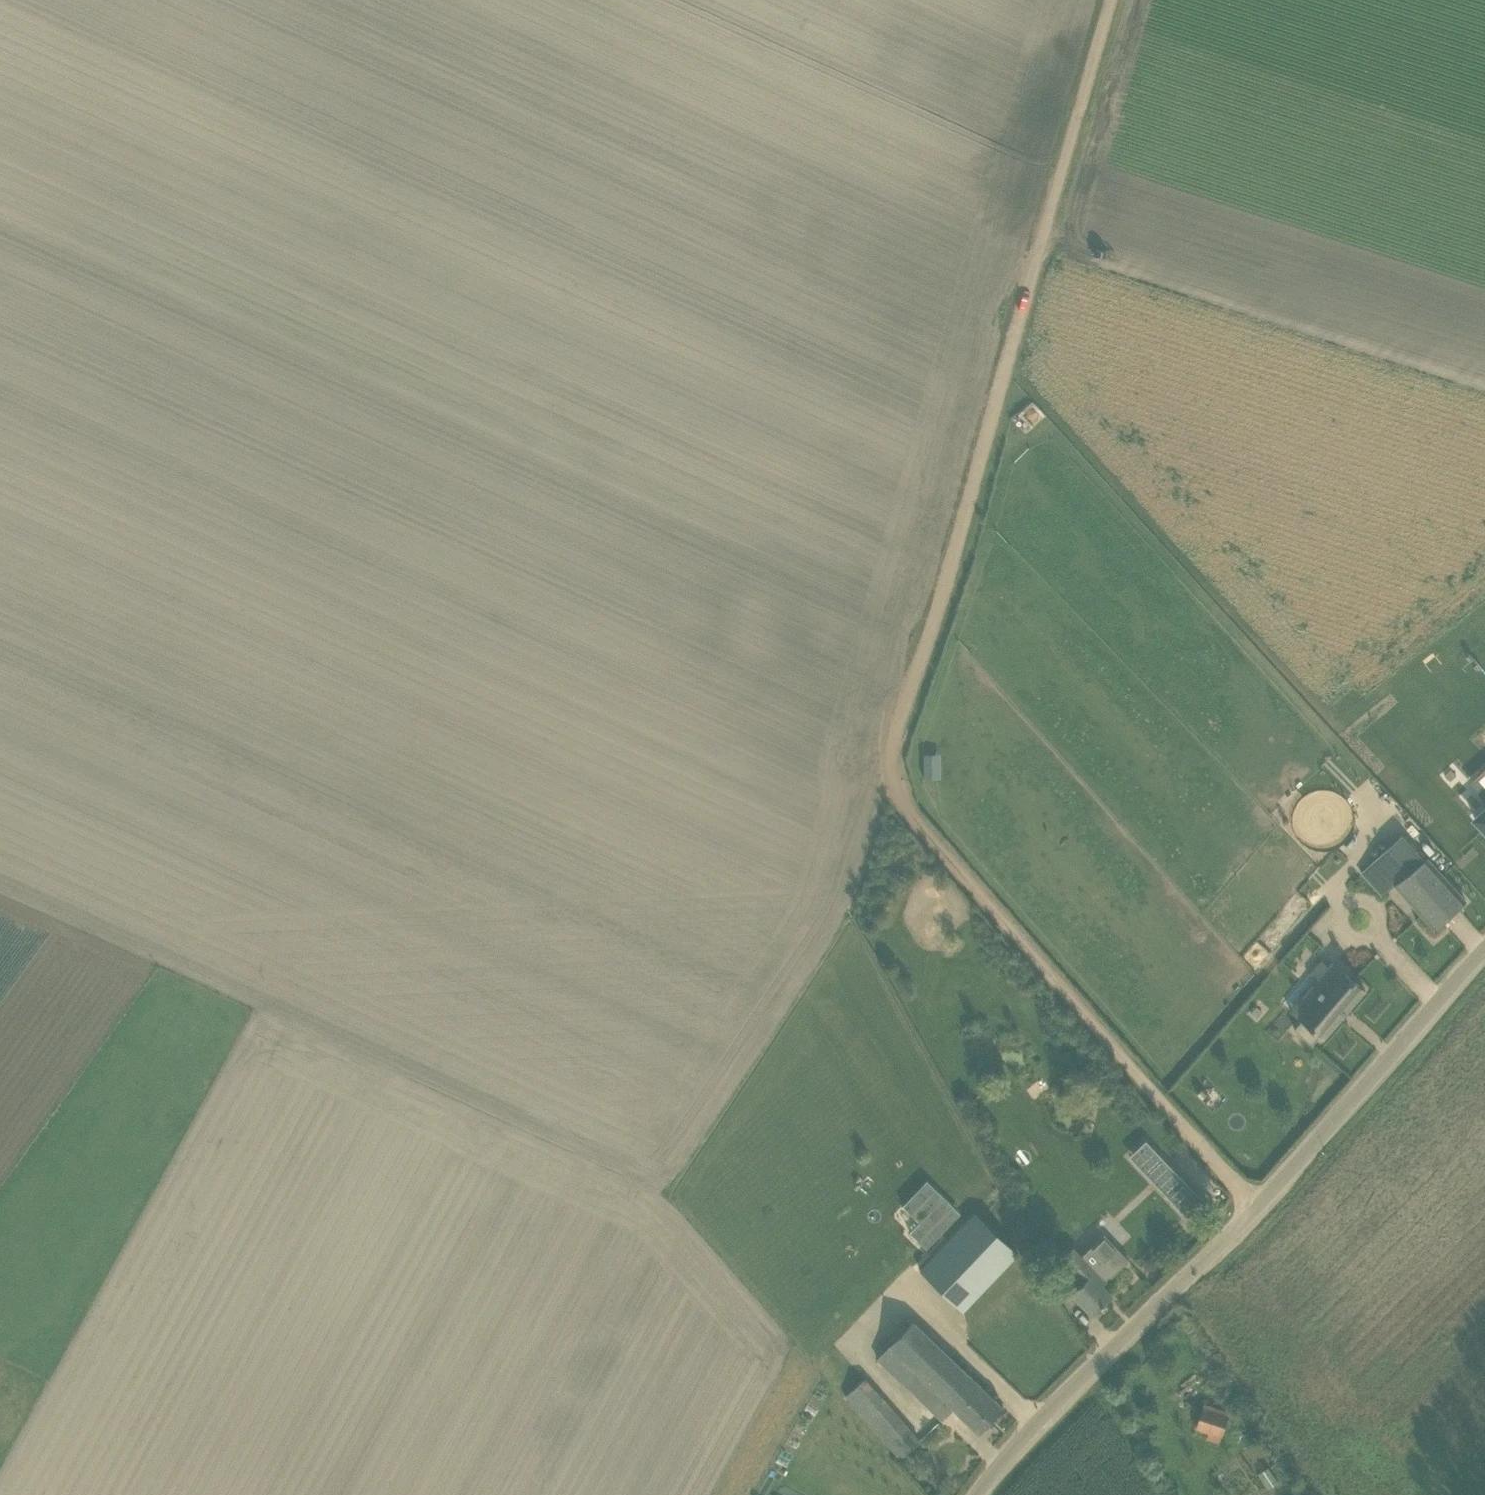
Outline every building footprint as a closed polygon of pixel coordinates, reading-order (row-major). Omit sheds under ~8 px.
[(944,775),(943,751),(924,752),(925,776),(944,775)] [(1475,818),(1484,829),(1484,809),(1475,818)] [(1393,845),(1374,863),(1435,929),(1466,900),(1427,857),(1414,868),(1393,845)] [(1323,986),(1297,1016),(1302,1021),(1295,1029),(1312,1044),(1319,1034),(1324,1038),(1365,989),(1339,967),(1335,972),(1320,960),(1309,974),(1323,986)] [(1203,1200),(1161,1155),(1144,1171),(1186,1215),(1203,1200)] [(1018,1253),(975,1212),(920,1269),(963,1310),(1018,1253)] [(1072,1292),(1093,1314),(1113,1295),(1103,1285),(1129,1260),(1104,1234),(1081,1256),(1073,1247),(1062,1258),(1070,1266),(1059,1277),(1072,1292)] [(953,1408),(979,1432),(1003,1407),(913,1320),(888,1346),(889,1346),(878,1358),(942,1419),(953,1408)] [(855,1406),(874,1389),(865,1378),(845,1395),(855,1406)] [(1203,1406),(1196,1427),(1221,1435),(1228,1414),(1203,1406)]
